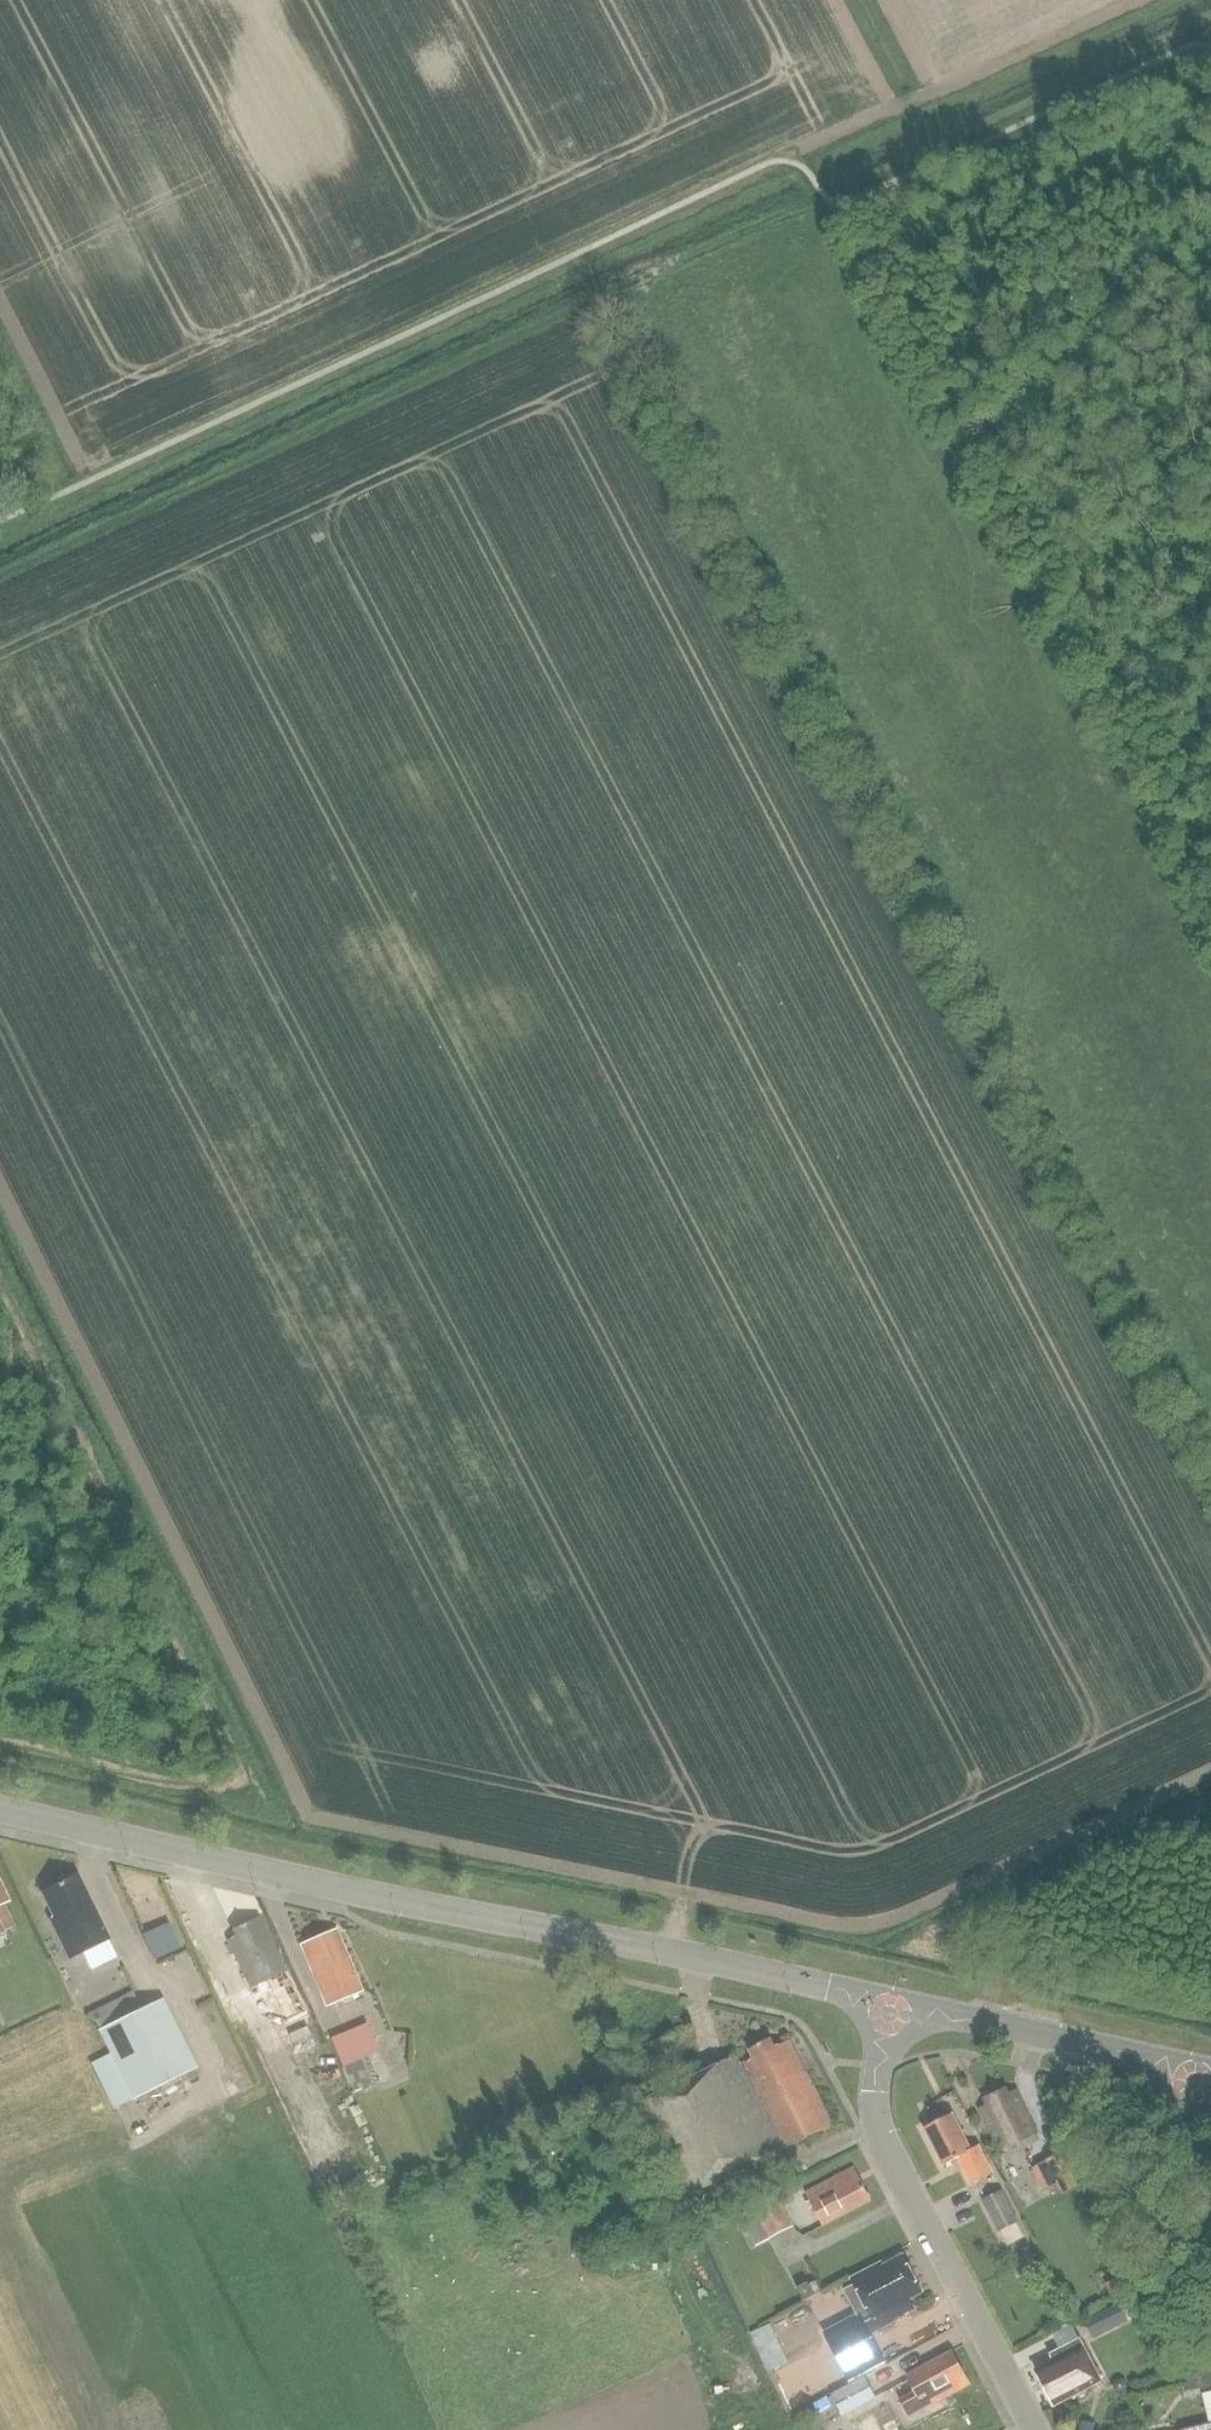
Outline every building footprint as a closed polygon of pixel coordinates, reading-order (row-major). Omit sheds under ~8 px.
[(44,1893),(56,1917),(52,1919),(71,1959),(111,1940),(79,1875),(44,1893)] [(16,1927),(5,1905),(12,1902),(0,1878),(0,1935),(16,1927)] [(237,1936),(230,1939),(254,1989),(275,1979),(288,1972),(261,1917),(234,1930),(237,1936)] [(171,1923),(147,1935),(158,1956),(182,1944),(171,1923)] [(312,1947),(305,1950),(329,2007),(364,1992),(341,1937),(334,1940),(330,1932),(310,1941),(312,1947)] [(299,1993),(282,2002),(296,2028),(313,2019),(299,1993)] [(138,2012),(129,1995),(93,2013),(101,2030),(100,2030),(135,2100),(200,2068),(165,1998),(138,2012)] [(369,2024),(332,2039),(344,2067),(380,2052),(369,2024)] [(752,2168),(799,2144),(835,2126),(791,2040),(777,2048),(773,2040),(751,2051),(755,2059),(743,2065),(738,2056),(638,2107),(685,2199),(693,2196),(702,2215),(730,2200),(721,2183),(727,2179),(736,2196),(760,2183),(752,2168)] [(1007,2089),(987,2099),(990,2105),(982,2109),(1004,2153),(1039,2135),(1018,2092),(1010,2095),(1007,2089)] [(930,2104),(938,2120),(963,2108),(955,2092),(930,2104)] [(926,2129),(934,2144),(946,2166),(960,2159),(974,2186),(994,2175),(980,2147),(973,2151),(954,2115),(926,2129)] [(1079,2189),(1062,2153),(1045,2161),(1046,2163),(1032,2169),(1043,2192),(1057,2185),(1063,2197),(1079,2189)] [(873,2201),(856,2169),(808,2194),(825,2226),(873,2201)] [(758,2248),(795,2228),(784,2206),(807,2193),(803,2185),(742,2218),(758,2248)] [(984,2202),(999,2231),(1018,2221),(1002,2192),(984,2202)] [(1032,2251),(1023,2255),(1027,2264),(1036,2260),(1032,2251)] [(860,2316),(827,2333),(842,2362),(848,2373),(852,2381),(852,2382),(886,2364),(871,2335),(917,2311),(911,2300),(924,2294),(905,2257),(884,2267),(883,2264),(854,2280),(857,2286),(847,2292),(860,2316)] [(1124,2276),(1106,2284),(1112,2297),(1130,2289),(1124,2276)] [(824,2292),(819,2282),(811,2286),(810,2284),(799,2289),(806,2302),(824,2292)] [(1120,2304),(1084,2321),(1092,2338),(1128,2321),(1120,2304)] [(1055,2331),(1065,2347),(1085,2336),(1075,2319),(1055,2331)] [(1055,2362),(1037,2371),(1056,2408),(1104,2383),(1082,2340),(1060,2351),(1051,2355),(1055,2362)] [(919,2393),(902,2402),(911,2418),(971,2385),(953,2352),(926,2367),(927,2370),(911,2378),(919,2393)] [(1185,2376),(1189,2393),(1210,2387),(1210,2370),(1185,2376)] [(867,2377),(833,2394),(845,2416),(879,2399),(867,2377)] [(1116,2380),(1112,2385),(1113,2391),(1118,2395),(1124,2393),(1125,2392),(1128,2388),(1127,2382),(1122,2379),(1116,2380)] [(826,2398),(815,2404),(820,2413),(831,2406),(826,2398)]
